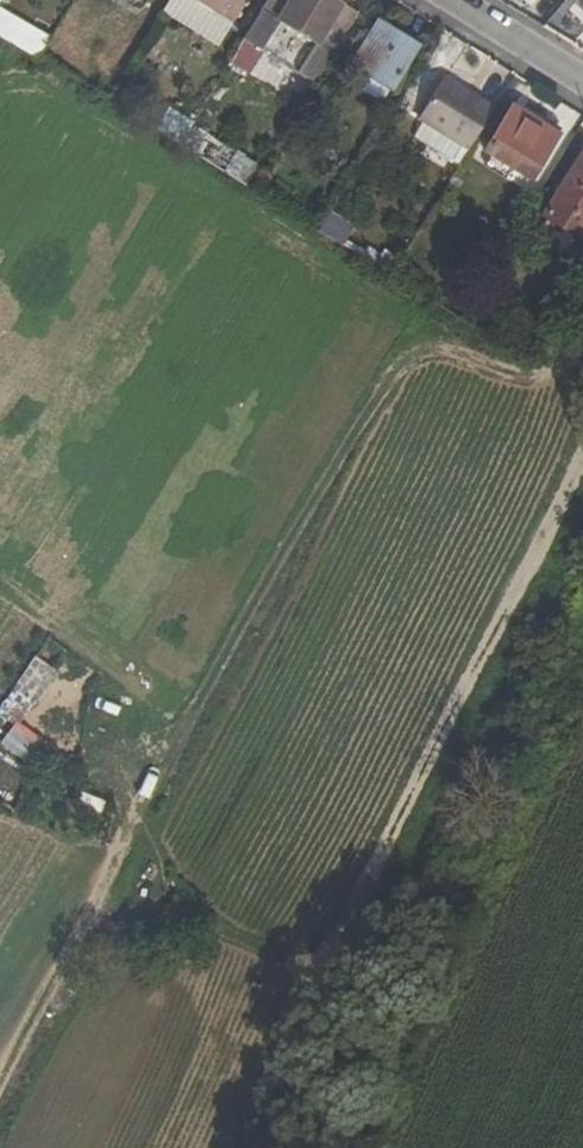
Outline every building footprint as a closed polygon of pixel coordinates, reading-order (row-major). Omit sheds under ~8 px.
[(50,34),(58,19),(24,0),(4,0),(0,6),(50,34)] [(245,0),(195,0),(231,22),(245,0)] [(260,10),(332,53),(357,14),(334,0),(267,0),(260,10)] [(38,61),(51,40),(0,8),(0,37),(38,61)] [(354,64),(392,87),(416,48),(378,25),(354,64)] [(443,78),(418,119),(467,149),(493,108),(443,78)] [(486,152),(529,180),(558,134),(511,106),(486,152)] [(543,217),(546,219),(575,237),(581,240),(582,236),(582,149),(543,217)] [(331,213),(318,231),(342,246),(354,228),(331,213)] [(565,256),(575,237),(546,219),(535,237),(565,256)] [(63,693),(67,675),(29,666),(25,684),(63,693)] [(2,744),(33,768),(49,748),(18,724),(2,744)]
